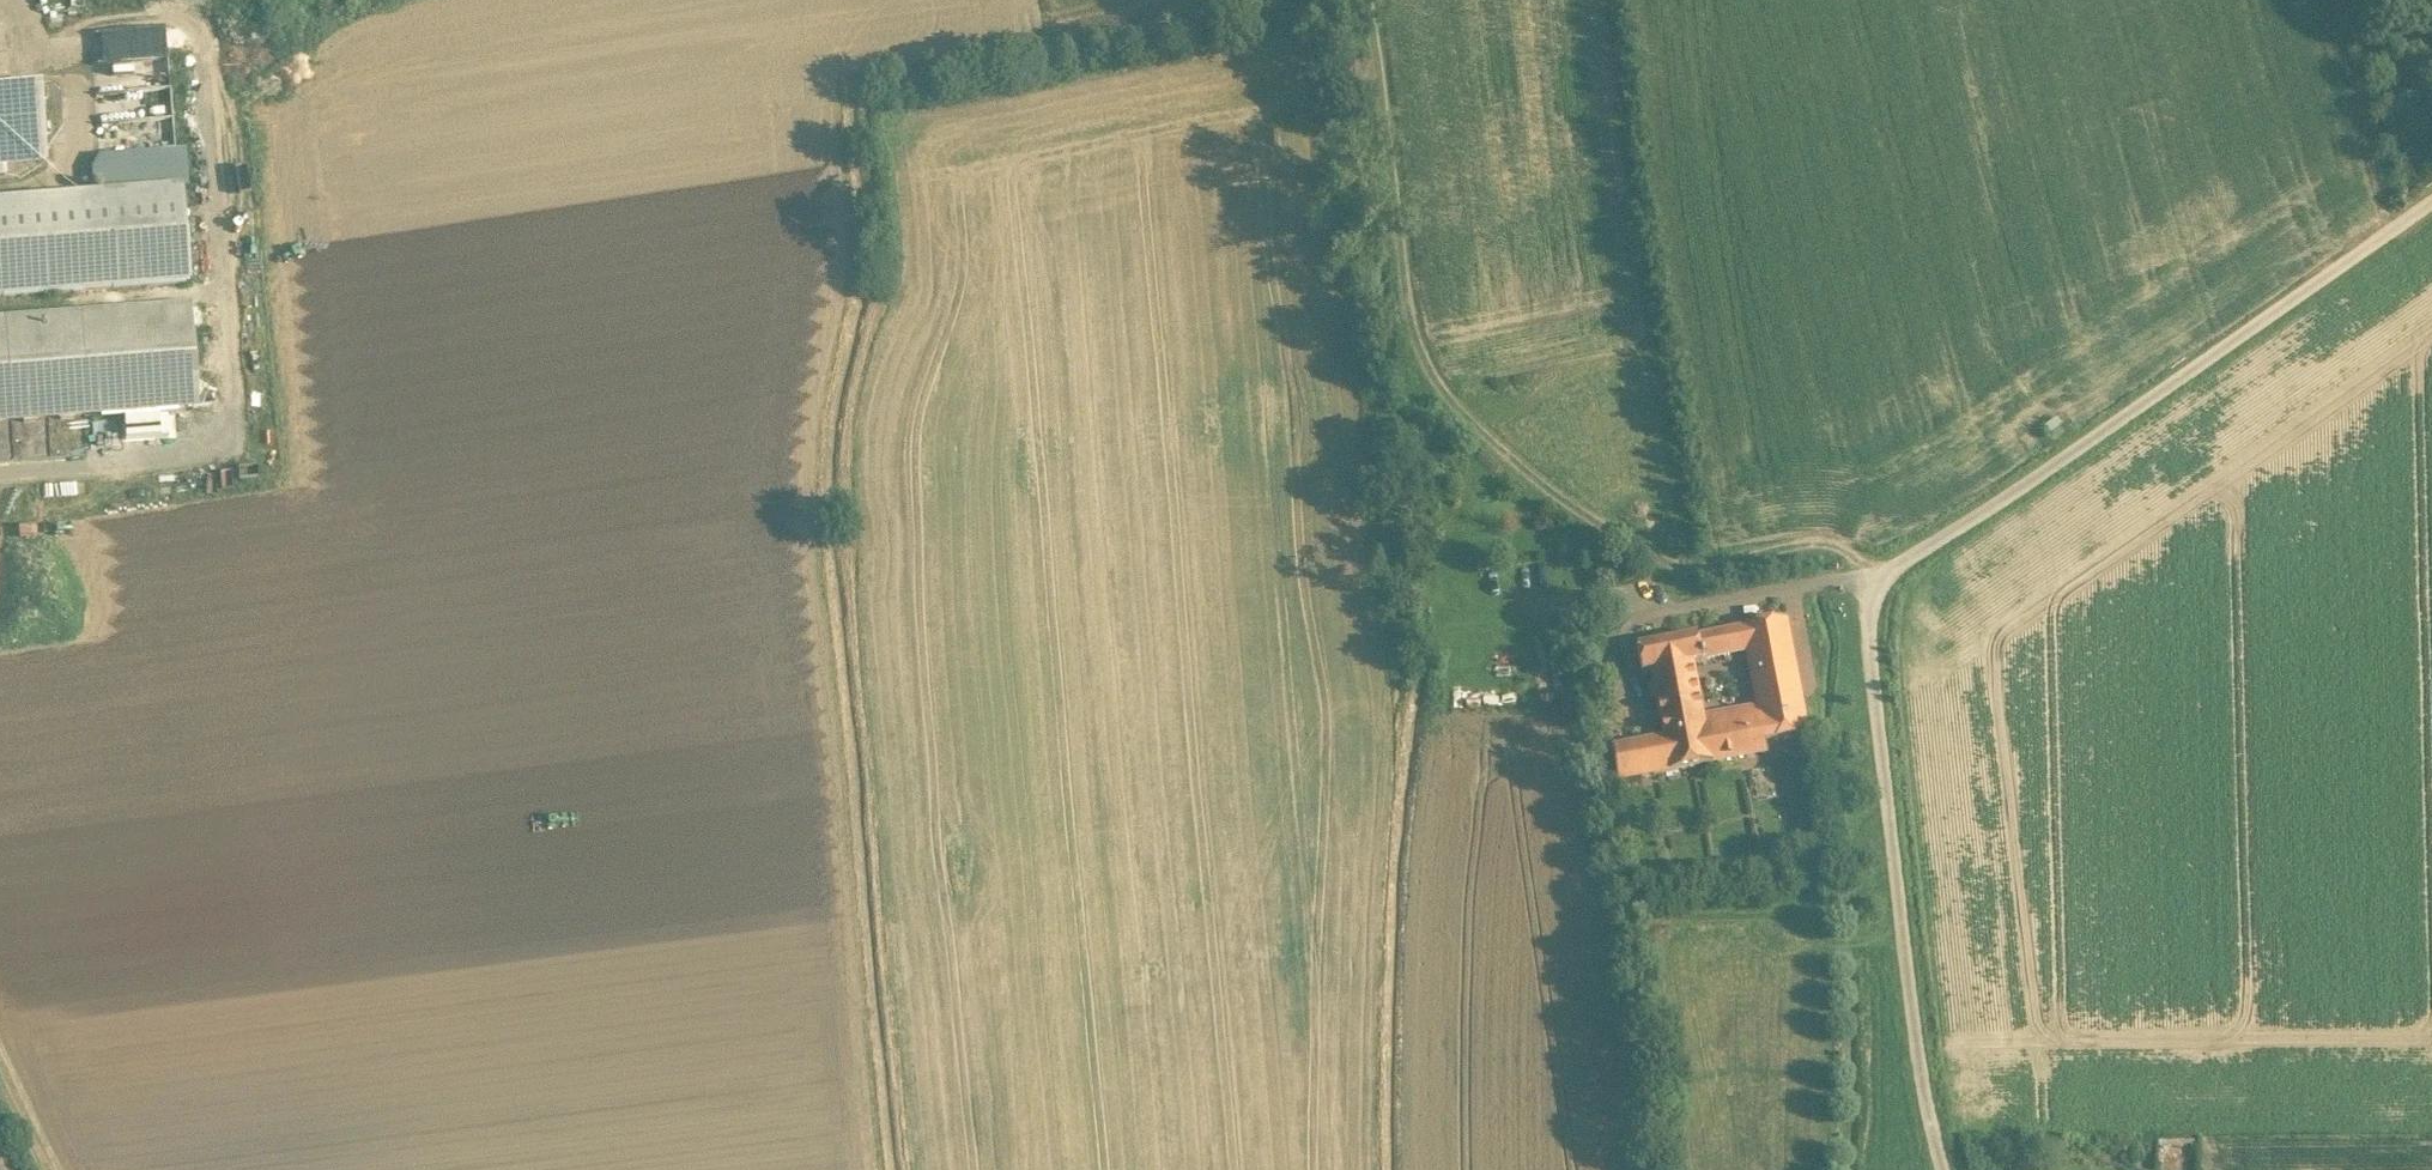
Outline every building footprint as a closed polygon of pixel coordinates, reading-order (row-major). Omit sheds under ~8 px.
[(0,88),(0,167),(46,163),(41,84),(0,88)] [(0,203),(0,299),(185,285),(178,190),(0,203)] [(0,323),(0,422),(194,408),(186,309),(0,323)] [(1787,621),(1638,649),(1643,675),(1652,673),(1664,739),(1706,730),(1694,665),(1704,663),(1703,663),(1747,654),(1767,755),(1769,755),(1767,744),(1809,736),(1787,621)] [(1664,739),(1613,748),(1619,783),(1751,758),(1749,743),(1752,742),(1751,736),(1750,736),(1749,734),(1747,735),(1745,723),(1706,730),(1664,739)]
